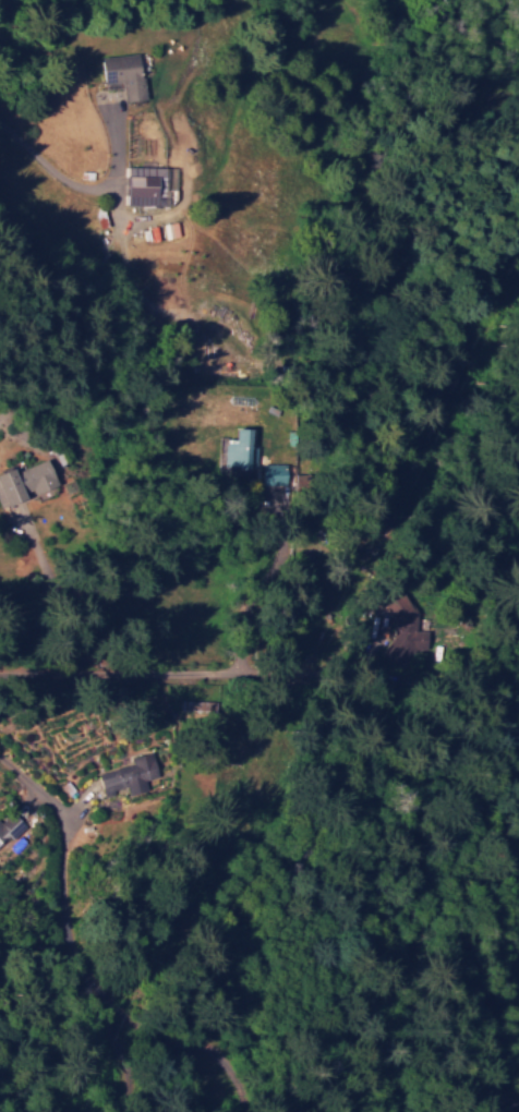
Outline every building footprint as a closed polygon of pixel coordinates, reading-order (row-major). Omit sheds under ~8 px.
[(102,56),(104,81),(122,80),(124,100),(145,98),(140,52),(102,56)] [(167,167),(128,166),(127,203),(167,204),(167,167)] [(253,427),(235,426),(234,439),(224,439),(224,466),(252,467),(253,427)] [(57,486),(47,457),(0,474),(0,506),(57,486)] [(76,483),(80,482),(77,472),(63,475),(61,466),(55,467),(62,494),(78,490),(76,483)] [(288,484),(287,467),(263,468),(263,485),(288,484)] [(439,628),(423,627),(425,597),(401,596),(398,667),(424,668),(425,648),(438,649),(439,628)] [(131,757),(132,763),(99,772),(105,796),(115,793),(114,789),(127,786),(129,795),(149,790),(146,779),(159,776),(153,752),(131,757)] [(11,810),(0,822),(0,848),(24,823),(11,810)]
